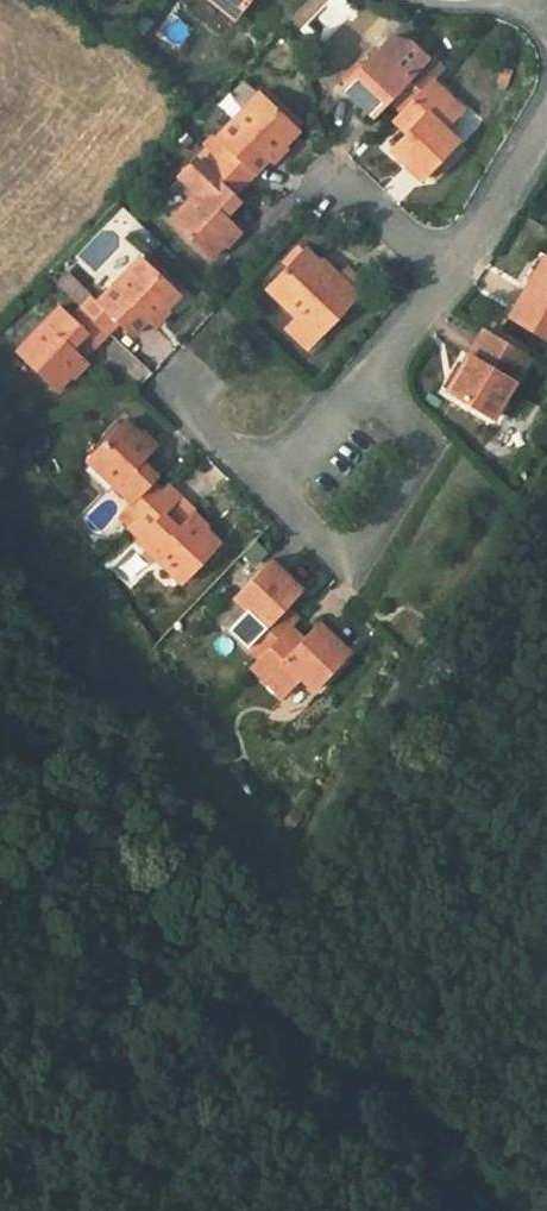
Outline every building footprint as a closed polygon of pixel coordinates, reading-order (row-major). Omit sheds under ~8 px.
[(236,19),(251,0),(211,0),(236,19)] [(349,79),(343,86),(374,116),(387,102),(395,94),(407,106),(432,80),(440,71),(409,41),(388,37),(362,65),(349,79)] [(358,62),(345,75),(349,79),(362,65),(358,62)] [(505,67),(498,84),(508,88),(514,71),(505,67)] [(407,132),(391,148),(423,179),(457,142),(444,129),(463,109),(432,80),(407,106),(400,114),(399,114),(412,126),(407,132)] [(265,91),(262,95),(295,127),(299,124),(265,91)] [(259,92),(217,137),(254,174),(269,158),(270,160),(298,130),(295,127),(262,95),(259,92)] [(395,94),(387,102),(400,114),(407,106),(395,94)] [(399,114),(394,119),(407,132),(412,126),(399,114)] [(213,134),(203,145),(205,147),(224,166),(242,182),(244,184),(254,174),(217,137),(213,134)] [(205,147),(195,158),(215,177),(224,166),(205,147)] [(196,192),(170,220),(209,258),(237,228),(224,215),(239,199),(232,193),(215,177),(195,158),(179,175),(196,192)] [(224,166),(215,177),(232,193),(242,182),(224,166)] [(297,247),(283,262),(287,266),(302,251),(297,247)] [(287,266),(266,288),(296,316),(300,311),(323,333),(358,296),(335,273),(332,276),(304,249),(302,251),(287,266)] [(508,316),(546,340),(546,256),(545,255),(508,316)] [(140,257),(98,302),(118,321),(132,335),(147,319),(151,323),(179,294),(140,257)] [(67,273),(57,283),(82,307),(92,297),(67,273)] [(92,297),(82,307),(107,331),(118,321),(98,302),(92,297)] [(59,307),(17,352),(57,389),(84,359),(82,357),(71,347),(86,331),(71,318),(59,307)] [(82,307),(71,318),(86,331),(97,342),(107,331),(82,307)] [(296,316),(286,327),(309,348),(323,333),(300,311),(296,316)] [(483,329),(446,390),(493,418),(530,356),(483,329)] [(86,331),(71,347),(82,357),(97,342),(86,331)] [(92,454),(87,459),(132,502),(119,516),(130,526),(139,517),(153,503),(162,492),(164,491),(153,480),(157,476),(141,461),(154,448),(124,420),(119,426),(92,454)] [(116,423),(90,451),(92,454),(119,426),(116,423)] [(164,491),(162,492),(173,502),(175,500),(177,502),(181,498),(168,486),(164,491)] [(162,492),(153,503),(163,513),(173,502),(162,492)] [(153,503),(139,517),(149,527),(140,537),(138,540),(183,582),(186,579),(218,545),(220,543),(177,502),(175,500),(173,502),(163,513),(153,503)] [(130,526),(129,527),(140,537),(149,527),(139,517),(130,526)] [(218,545),(186,579),(192,585),(224,552),(218,545)] [(270,560),(234,597),(248,609),(229,629),(260,658),(284,632),(291,625),(292,624),(280,613),(286,607),(301,591),(270,560)] [(286,607),(280,613),(292,624),(297,619),(286,607)] [(260,658),(252,666),(283,696),(301,677),(314,689),(350,652),(318,623),(304,637),(297,645),(284,632),(260,658)] [(291,625),(284,632),(297,645),(304,637),(291,625)] [(293,810),(284,822),(292,829),(301,817),(293,810)]
